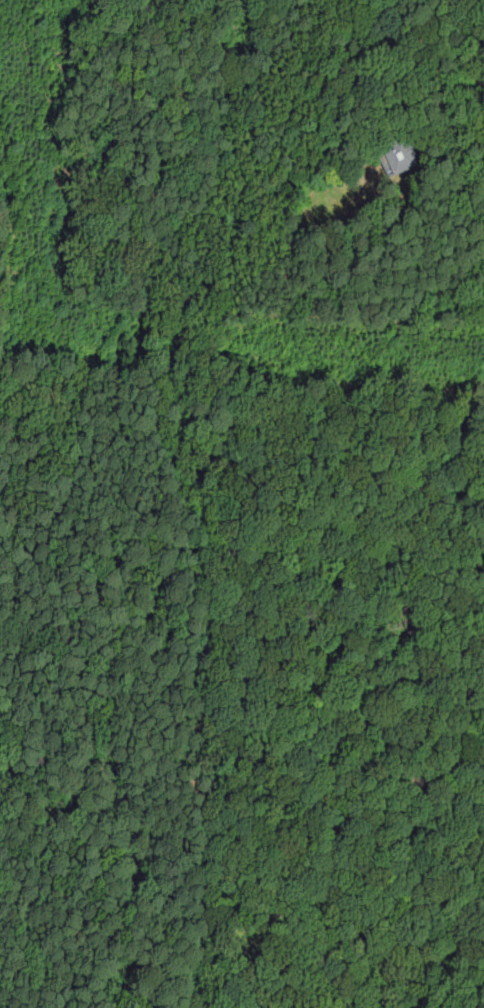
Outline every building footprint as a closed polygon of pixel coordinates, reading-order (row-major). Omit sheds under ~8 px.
[(378,151),(387,177),(419,164),(409,139),(378,151)]
